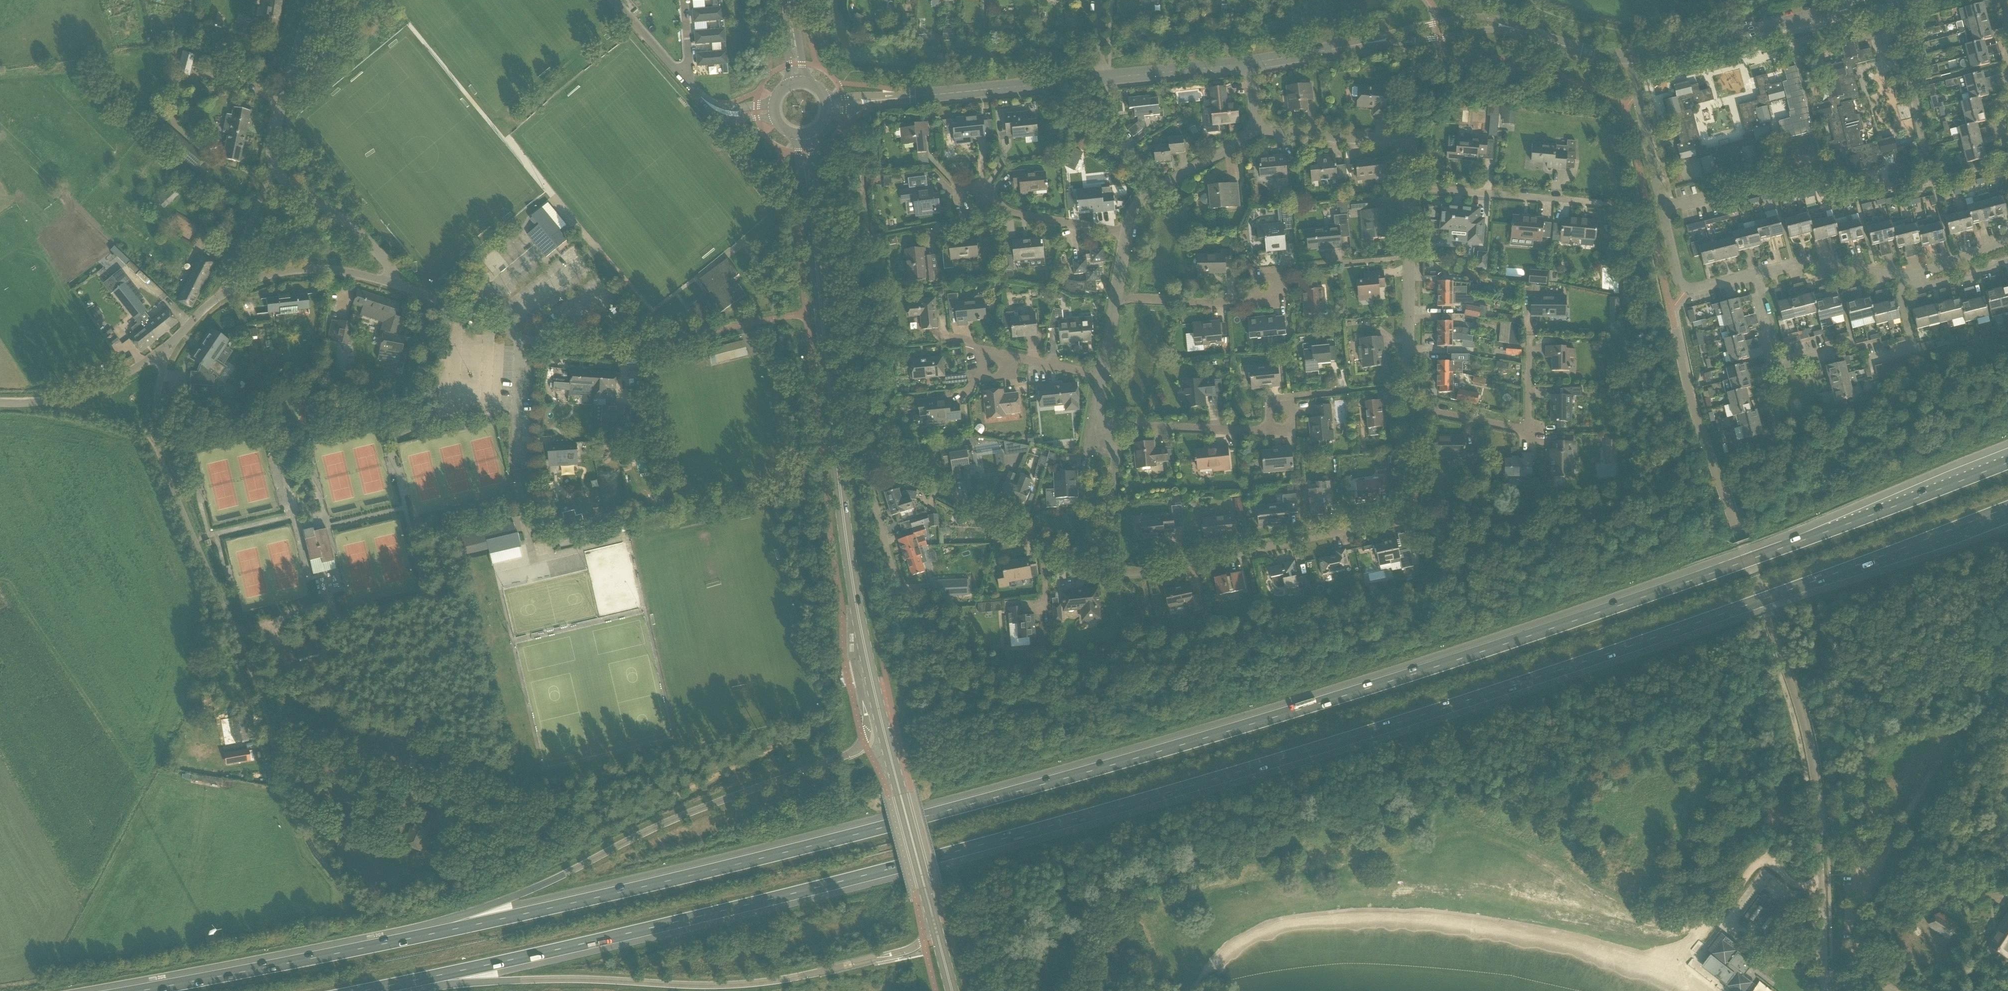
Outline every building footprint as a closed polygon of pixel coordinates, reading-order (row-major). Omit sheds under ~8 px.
[(282,0),(266,0),(260,34),(276,36),(282,0)] [(1962,21),(1986,15),(1983,3),(1964,8),(1958,9),(1961,21),(1956,22),(1956,23),(1962,21)] [(719,20),(720,30),(724,29),(723,8),(718,8),(693,10),(694,22),(719,20)] [(1962,21),(1956,23),(1958,29),(1959,34),(1964,33),(1989,27),(1988,22),(1986,15),(1962,21)] [(1914,33),(1920,31),(1918,22),(1911,24),(1914,33)] [(245,34),(247,26),(239,25),(238,32),(245,34)] [(1983,41),(1992,38),(1989,27),(1964,33),(1967,44),(1973,43),(1983,40),(1983,41)] [(721,42),(722,52),(726,51),(724,29),(720,30),(695,32),(696,44),(721,42)] [(1916,42),(1923,40),(1920,31),(1914,33),(1916,42)] [(1871,144),(1863,145),(1860,131),(1863,130),(1859,115),(1856,115),(1852,101),(1860,99),(1852,69),(1856,68),(1855,65),(1874,60),(1871,48),(1859,51),(1857,40),(1841,44),(1845,58),(1841,59),(1842,63),(1827,67),(1831,82),(1827,83),(1831,98),(1827,99),(1828,103),(1813,106),(1817,122),(1828,119),(1834,141),(1823,144),(1826,159),(1842,155),(1842,159),(1846,158),(1850,173),(1884,165),(1882,157),(1893,154),(1896,165),(1888,167),(1893,186),(1905,183),(1902,172),(1909,170),(1908,163),(1911,162),(1907,146),(1896,149),(1893,138),(1878,142),(1879,145),(1872,147),(1871,144)] [(1986,52),(1983,41),(1983,40),(1973,43),(1967,44),(1964,45),(1967,57),(1986,52)] [(1919,56),(1924,55),(1925,54),(1924,46),(1917,48),(1919,56)] [(723,74),(728,73),(726,51),(722,52),(697,54),(698,66),(723,64),(723,74)] [(183,52),(178,73),(189,76),(191,67),(204,70),(207,58),(194,55),(183,52)] [(1964,70),(1970,69),(1989,64),(1986,52),(1967,57),(1956,60),(1957,63),(1959,64),(1960,66),(1961,68),(1963,68),(1964,70)] [(1795,66),(1783,69),(1786,81),(1782,82),(1789,112),(1788,112),(1790,118),(1778,121),(1783,139),(1813,132),(1795,66)] [(1925,80),(1932,78),(1929,70),(1923,71),(1925,80)] [(1959,90),(1965,89),(1985,84),(1982,72),(1956,78),(1959,90)] [(1689,82),(1674,86),(1676,97),(1665,100),(1669,115),(1673,115),(1680,144),(1677,145),(1681,160),(1696,157),(1696,160),(1700,159),(1704,174),(1719,171),(1720,176),(1743,170),(1742,165),(1757,161),(1753,146),(1757,145),(1756,141),(1771,137),(1767,123),(1771,122),(1767,107),(1770,106),(1769,102),(1784,98),(1780,83),(1769,85),(1766,74),(1755,77),(1760,96),(1756,97),(1757,101),(1738,105),(1746,135),(1742,136),(1743,140),(1706,149),(1705,146),(1701,147),(1692,109),(1684,111),(1682,100),(1692,98),(1694,105),(1714,100),(1711,89),(1699,91),(1697,84),(1690,86),(1689,82)] [(1289,111),(1307,109),(1306,101),(1313,100),(1311,84),(1287,87),(1289,111)] [(1930,97),(1936,96),(1933,84),(1927,86),(1930,97)] [(1988,96),(1985,84),(1965,89),(1959,90),(1960,95),(1967,93),(1968,100),(1979,98),(1988,96)] [(1385,108),(1386,90),(1375,89),(1375,88),(1354,87),(1352,88),(1352,96),(1353,97),(1358,97),(1357,107),(1374,108),(1374,115),(1384,115),(1384,108),(1385,108)] [(1212,115),(1206,116),(1208,132),(1217,131),(1217,125),(1238,122),(1236,104),(1227,105),(1225,88),(1211,89),(1211,99),(1212,106),(1211,106),(1212,115)] [(1138,122),(1128,131),(1133,137),(1142,130),(1146,127),(1144,116),(1160,114),(1158,98),(1149,99),(1149,96),(1128,98),(1129,109),(1134,109),(1135,117),(1137,117),(1138,122)] [(1727,118),(1729,99),(1721,98),(1719,117),(1727,118)] [(1982,109),(1979,98),(1968,100),(1959,102),(1962,114),(1982,109)] [(1939,107),(1937,99),(1931,100),(1933,109),(1938,108),(1942,107),(1942,106),(1939,107)] [(1502,106),(1500,117),(1504,117),(1515,119),(1515,117),(1516,109),(1516,108),(1502,106)] [(239,162),(250,111),(234,108),(232,115),(227,114),(225,124),(230,125),(223,159),(239,162)] [(1976,123),(1985,121),(1982,109),(1962,114),(1965,126),(1976,123)] [(1035,111),(1005,114),(1007,131),(1013,131),(1014,138),(1038,136),(1035,111)] [(1497,137),(1498,117),(1490,116),(1489,136),(1497,137)] [(985,137),(985,133),(983,117),(957,119),(957,125),(953,126),(945,127),(947,140),(955,139),(955,144),(973,142),(972,137),(977,136),(977,138),(985,137)] [(925,136),(928,136),(927,122),(914,124),(915,127),(900,128),(902,145),(917,144),(918,153),(926,153),(925,136)] [(1959,134),(1952,136),(1954,141),(1961,139),(1979,135),(1976,123),(1965,126),(1958,127),(1959,134)] [(1188,128),(1193,135),(1199,132),(1194,124),(1188,128)] [(195,171),(206,159),(167,125),(156,136),(156,137),(195,171)] [(1964,151),(1982,146),(1979,135),(1961,139),(1964,151)] [(1155,162),(1171,161),(1170,154),(1184,153),(1183,137),(1169,138),(1169,145),(1153,147),(1155,162)] [(1447,147),(1446,158),(1456,159),(1477,161),(1477,154),(1486,155),(1486,146),(1487,140),(1487,139),(1472,138),(1472,142),(1468,142),(1458,141),(1457,148),(1447,147)] [(1576,160),(1575,141),(1567,140),(1567,146),(1533,143),(1531,161),(1547,163),(1547,168),(1565,169),(1566,159),(1576,160)] [(1965,158),(1960,162),(1961,167),(1970,164),(1969,162),(1972,162),(1985,158),(1982,146),(1964,151),(1965,158)] [(1075,149),(1066,166),(1074,170),(1082,153),(1075,149)] [(1287,185),(1285,165),(1285,155),(1259,158),(1260,177),(1276,176),(1277,186),(1287,185)] [(1310,168),(1311,178),(1311,181),(1331,180),(1331,186),(1340,185),(1347,184),(1345,165),(1336,166),(1335,155),(1316,157),(1317,168),(1310,168)] [(1940,157),(1938,157),(1940,165),(1943,164),(1943,165),(1948,164),(1945,156),(1941,157),(1940,157)] [(1356,165),(1348,166),(1349,173),(1357,172),(1357,177),(1375,175),(1376,183),(1378,183),(1388,182),(1385,158),(1356,161),(1356,165)] [(1026,171),(1013,172),(1014,183),(1014,187),(1020,187),(1021,195),(1024,195),(1028,195),(1028,191),(1047,190),(1045,173),(1026,174),(1026,171)] [(891,176),(883,177),(884,187),(892,186),(891,176)] [(904,190),(900,191),(902,202),(906,202),(914,201),(916,216),(941,213),(939,198),(938,195),(934,195),(933,187),(927,187),(925,177),(909,179),(910,190),(904,190)] [(1219,204),(1220,208),(1234,207),(1234,201),(1239,201),(1237,183),(1228,184),(1228,186),(1224,186),(1224,185),(1209,186),(1209,194),(1206,194),(1203,195),(1202,197),(1201,200),(1202,202),(1204,204),(1207,205),(1210,204),(1211,206),(1211,205),(1219,204)] [(163,208),(178,194),(171,186),(156,200),(163,208)] [(1814,189),(1805,191),(1807,198),(1816,196),(1815,192),(1814,189)] [(1087,190),(1077,191),(1077,199),(1078,204),(1078,205),(1077,205),(1077,208),(1078,208),(1079,211),(1089,210),(1096,209),(1097,212),(1114,210),(1113,194),(1102,195),(1101,191),(1087,193),(1087,190)] [(1982,195),(1977,197),(1983,222),(1995,219),(1989,196),(1989,194),(1982,195)] [(1983,222),(1977,197),(1972,198),(1973,204),(1967,206),(1968,211),(1972,224),(1983,222)] [(2002,197),(1990,200),(1995,219),(2007,216),(2002,197)] [(1351,201),(1346,201),(1347,211),(1351,210),(1367,209),(1366,199),(1351,201)] [(1281,225),(1257,228),(1257,229),(1258,239),(1257,239),(1257,240),(1265,239),(1266,251),(1266,253),(1286,251),(1285,244),(1284,235),(1284,232),(1293,231),(1291,208),(1291,207),(1279,208),(1280,209),(1281,225)] [(1458,241),(1468,242),(1482,243),(1484,219),(1478,219),(1479,209),(1461,207),(1460,209),(1455,208),(1443,207),(1441,229),(1450,229),(1449,241),(1455,241),(1455,242),(1458,242),(1458,241)] [(531,232),(527,235),(535,244),(546,257),(550,254),(555,250),(563,243),(567,240),(563,235),(559,231),(560,230),(560,229),(559,230),(556,226),(557,225),(556,225),(555,226),(552,221),(553,221),(552,220),(551,221),(548,217),(549,216),(548,216),(542,209),(542,208),(532,216),(533,217),(530,219),(537,227),(531,232)] [(1806,210),(1804,208),(1797,213),(1795,213),(1796,217),(1801,235),(1812,233),(1813,232),(1810,223),(1807,210),(1806,210)] [(1364,239),(1386,237),(1383,209),(1361,211),(1364,239)] [(1968,211),(1956,214),(1961,232),(1973,229),(1972,224),(1968,211)] [(1827,218),(1825,212),(1820,213),(1822,220),(1826,238),(1838,235),(1836,226),(1836,225),(1834,220),(1834,217),(1827,218)] [(221,214),(216,222),(222,225),(226,217),(221,214)] [(1949,235),(1961,232),(1956,214),(1945,217),(1949,235)] [(1328,229),(1306,231),(1307,239),(1308,249),(1317,248),(1317,250),(1323,249),(1341,248),(1340,238),(1350,237),(1348,215),(1334,216),(1335,225),(1328,225),(1328,229)] [(1771,238),(1783,235),(1778,216),(1766,219),(1771,238)] [(1850,216),(1846,217),(1847,223),(1852,241),(1864,238),(1861,228),(1859,220),(1852,221),(1850,216)] [(1883,222),(1882,216),(1877,217),(1883,243),(1895,240),(1892,229),(1891,223),(1890,220),(1883,222)] [(1935,224),(1931,216),(1926,217),(1927,219),(1933,244),(1945,241),(1940,223),(1935,224)] [(1521,219),(1512,219),(1511,239),(1542,241),(1542,237),(1550,238),(1551,223),(1543,222),(1544,219),(1529,217),(1521,217),(1521,219)] [(1789,238),(1801,235),(1796,217),(1784,220),(1789,238)] [(1840,244),(1852,241),(1847,223),(1846,217),(1834,220),(1836,225),(1836,226),(1838,235),(1840,244)] [(1874,225),(1866,226),(1869,236),(1871,246),(1883,243),(1877,217),(1872,218),(1873,222),(1874,225)] [(1579,241),(1579,239),(1595,240),(1597,221),(1563,218),(1561,242),(1569,242),(1569,241),(1571,241),(1572,243),(1577,243),(1579,241)] [(1771,238),(1766,219),(1754,222),(1755,227),(1756,227),(1759,241),(1771,238)] [(1909,225),(1907,219),(1903,220),(1909,245),(1920,243),(1920,242),(1917,229),(1916,223),(1909,225)] [(1921,247),(1933,244),(1927,219),(1915,222),(1916,223),(1917,229),(1920,242),(1920,243),(1921,247)] [(1815,241),(1826,238),(1822,220),(1810,223),(1813,232),(1812,233),(1815,241)] [(1897,248),(1909,245),(1903,220),(1891,223),(1892,229),(1895,240),(1897,248)] [(1739,231),(1732,233),(1733,238),(1734,238),(1737,251),(1749,249),(1744,230),(1742,224),(1737,225),(1739,231)] [(1759,241),(1756,227),(1755,227),(1744,230),(1749,249),(1760,246),(1759,241)] [(1716,242),(1710,244),(1715,262),(1727,259),(1722,241),(1720,232),(1714,234),(1716,242)] [(944,268),(953,267),(952,259),(978,257),(977,247),(976,237),(949,240),(950,250),(942,251),(944,268)] [(1006,271),(1015,270),(1014,261),(1044,258),(1043,248),(1042,238),(1012,241),(1013,251),(1014,255),(1004,256),(1006,271)] [(1737,251),(1734,238),(1733,238),(1722,241),(1727,259),(1738,256),(1737,251)] [(1702,246),(1701,243),(1699,241),(1690,243),(1694,257),(1701,255),(1703,265),(1715,262),(1710,244),(1702,246)] [(115,247),(114,246),(110,250),(111,251),(116,256),(120,252),(115,247)] [(1056,286),(1055,290),(1084,295),(1097,298),(1097,292),(1096,283),(1096,281),(1101,281),(1099,267),(1102,267),(1102,262),(1105,262),(1104,248),(1090,250),(1090,256),(1086,256),(1086,259),(1073,260),(1074,270),(1074,274),(1086,273),(1087,281),(1086,281),(1085,282),(1079,283),(1078,283),(1078,282),(1075,282),(1066,280),(1066,283),(1065,287),(1065,288),(1056,286)] [(925,257),(924,249),(906,250),(909,280),(933,278),(931,256),(925,257)] [(1198,277),(1208,277),(1208,273),(1225,273),(1225,267),(1232,267),(1232,256),(1232,250),(1221,250),(1221,255),(1197,256),(1198,277)] [(1486,268),(1487,254),(1478,253),(1477,267),(1486,268)] [(191,308),(214,264),(196,254),(191,266),(194,268),(177,301),(191,308)] [(734,279),(740,275),(729,259),(699,280),(708,293),(688,307),(698,321),(714,310),(717,315),(724,310),(745,295),(734,279)] [(1546,284),(1547,272),(1530,270),(1529,283),(1546,284)] [(1603,270),(1603,292),(1615,292),(1615,296),(1620,296),(1620,292),(1620,270),(1603,270)] [(1359,298),(1370,297),(1380,296),(1379,287),(1385,287),(1383,272),(1370,273),(1370,275),(1364,276),(1365,281),(1357,282),(1359,298)] [(169,292),(174,285),(163,277),(158,284),(169,292)] [(1316,289),(1316,288),(1315,278),(1299,280),(1301,297),(1304,297),(1305,315),(1308,314),(1308,316),(1311,315),(1311,314),(1317,314),(1317,318),(1319,320),(1326,319),(1328,317),(1327,312),(1325,313),(1323,288),(1316,289)] [(128,279),(118,287),(140,315),(144,312),(146,310),(138,301),(143,297),(128,279)] [(1438,281),(1438,294),(1466,294),(1466,287),(1452,287),(1452,281),(1448,281),(1438,281)] [(1804,282),(1794,285),(1797,296),(1807,293),(1804,282)] [(1997,289),(2003,314),(2007,313),(2007,286),(1997,289)] [(118,287),(113,292),(135,320),(137,323),(131,329),(135,334),(129,339),(133,345),(140,353),(157,339),(146,326),(139,317),(140,315),(118,287)] [(1991,317),(2003,314),(1997,289),(1985,292),(1991,317)] [(405,364),(408,348),(403,347),(405,337),(398,336),(404,319),(395,316),(399,303),(357,290),(353,304),(363,307),(360,315),(386,323),(383,333),(378,359),(405,364)] [(1833,324),(1844,321),(1837,290),(1830,291),(1831,298),(1826,299),(1831,318),(1833,324)] [(285,296),(284,294),(289,294),(289,293),(277,294),(277,295),(280,295),(280,297),(261,299),(261,300),(266,299),(267,305),(268,313),(279,312),(279,315),(298,313),(297,310),(309,309),(308,305),(307,295),(312,294),(312,293),(285,296)] [(983,301),(985,299),(979,293),(970,303),(958,304),(957,293),(947,294),(950,319),(957,318),(958,325),(966,324),(965,320),(985,318),(984,301),(983,301)] [(1438,294),(1438,306),(1448,306),(1452,306),(1452,303),(1473,303),(1473,297),(1466,295),(1466,294),(1438,294)] [(1806,315),(1817,312),(1815,302),(1813,295),(1813,294),(1801,297),(1806,315)] [(1821,301),(1819,294),(1813,295),(1815,302),(1817,312),(1819,321),(1821,328),(1833,325),(1833,324),(1831,318),(1826,299),(1821,301)] [(1565,316),(1565,306),(1565,297),(1541,296),(1531,296),(1531,316),(1565,316)] [(1794,318),(1806,315),(1801,297),(1789,300),(1794,318)] [(938,328),(935,298),(919,300),(919,303),(907,304),(909,317),(921,316),(922,330),(938,328)] [(1610,298),(1610,323),(1619,323),(1619,298),(1610,298)] [(1862,319),(1874,316),(1871,306),(1872,306),(1869,298),(1857,301),(1862,319)] [(1976,319),(1988,317),(1983,298),(1972,301),(1976,319)] [(1717,317),(1723,315),(1741,311),(1738,299),(1720,303),(1711,305),(1712,309),(1716,310),(1717,317)] [(1952,320),(1963,317),(1960,304),(1960,303),(1959,299),(1947,302),(1952,320)] [(1782,321),(1794,318),(1789,300),(1777,302),(1782,321)] [(1889,328),(1894,327),(1893,320),(1900,319),(1895,300),(1883,303),(1888,322),(1889,328)] [(1850,322),(1862,319),(1857,301),(1845,304),(1850,322)] [(1964,322),(1976,319),(1972,301),(1960,303),(1960,304),(1963,317),(1964,322)] [(1953,327),(1952,320),(1947,302),(1935,305),(1940,323),(1947,321),(1948,328),(1953,327)] [(1876,325),(1888,322),(1883,303),(1872,306),(1871,306),(1874,316),(1876,325)] [(1928,326),(1940,323),(1935,305),(1924,307),(1928,326)] [(1485,319),(1487,307),(1480,306),(1479,308),(1466,306),(1465,315),(1485,319)] [(1917,329),(1928,326),(1924,307),(1912,310),(1917,329)] [(1063,320),(1062,310),(1053,308),(1049,329),(1059,328),(1060,345),(1074,344),(1074,342),(1091,341),(1090,332),(1093,332),(1092,317),(1063,320)] [(95,309),(90,313),(95,320),(100,316),(95,309)] [(152,321),(146,326),(157,339),(178,323),(171,315),(167,309),(152,321)] [(1690,323),(1696,322),(1693,310),(1687,311),(1690,323)] [(1741,311),(1723,315),(1726,327),(1744,322),(1741,311)] [(1011,314),(1002,315),(1003,328),(1012,328),(1013,337),(1026,336),(1026,334),(1036,333),(1036,335),(1037,335),(1035,312),(1028,313),(1028,317),(1021,317),(1011,318),(1011,314)] [(1499,314),(1497,320),(1517,324),(1518,317),(1499,314)] [(1285,344),(1284,326),(1283,316),(1248,319),(1250,338),(1275,335),(1276,340),(1276,344),(1285,344)] [(331,320),(327,340),(334,341),(349,344),(350,338),(346,337),(349,323),(338,321),(331,320)] [(1219,321),(1193,324),(1195,342),(1203,341),(1204,345),(1215,344),(1221,344),(1229,343),(1228,337),(1221,338),(1220,331),(1219,321)] [(1462,334),(1462,328),(1452,328),(1452,321),(1447,321),(1442,321),(1437,321),(1437,334),(1462,334)] [(1742,335),(1747,334),(1744,322),(1726,327),(1719,328),(1722,340),(1724,340),(1729,338),(1729,339),(1742,335)] [(1510,325),(1509,344),(1520,345),(1521,327),(1510,325)] [(1995,336),(1992,327),(1989,328),(1987,331),(1990,342),(1996,341),(1995,336)] [(189,371),(188,385),(207,386),(213,387),(213,382),(214,377),(211,375),(213,372),(215,373),(219,376),(224,368),(222,366),(223,365),(232,351),(225,346),(228,341),(210,329),(200,345),(201,346),(198,350),(197,350),(191,358),(201,365),(202,366),(200,372),(198,372),(189,371)] [(1701,333),(1695,334),(1698,346),(1701,345),(1704,345),(1701,333)] [(1471,342),(1472,336),(1467,335),(1462,334),(1437,334),(1437,346),(1447,346),(1452,347),(1452,341),(1465,341),(1471,342)] [(1745,347),(1742,335),(1729,339),(1729,338),(1724,340),(1727,351),(1745,347)] [(1385,366),(1382,337),(1360,339),(1361,347),(1358,347),(1360,359),(1362,359),(1363,368),(1385,366)] [(714,349),(709,350),(713,363),(718,362),(747,355),(744,341),(714,349)] [(1922,351),(1934,348),(1932,341),(1920,344),(1922,351)] [(1506,347),(1505,354),(1521,355),(1522,346),(1508,345),(1506,344),(1506,347)] [(1329,347),(1329,345),(1311,347),(1312,349),(1304,350),(1305,363),(1306,373),(1319,372),(1318,364),(1331,363),(1331,361),(1337,361),(1336,346),(1329,347)] [(1574,358),(1574,349),(1566,349),(1566,347),(1555,346),(1545,346),(1545,358),(1552,358),(1552,371),(1562,371),(1569,371),(1569,358),(1574,358)] [(1730,363),(1748,359),(1745,347),(1727,351),(1730,363)] [(1437,361),(1437,374),(1455,374),(1462,374),(1462,367),(1462,361),(1469,361),(1469,354),(1451,354),(1451,361),(1447,361),(1437,361)] [(1829,378),(1847,373),(1845,366),(1851,364),(1849,356),(1843,357),(1844,362),(1826,366),(1829,378)] [(913,379),(945,376),(943,357),(911,360),(913,379)] [(1906,371),(1912,369),(1909,357),(1903,359),(1906,371)] [(1901,372),(1906,371),(1903,359),(1898,360),(1901,372)] [(1895,374),(1901,372),(1898,360),(1892,362),(1895,374)] [(1507,370),(1509,364),(1497,362),(1496,368),(1507,370)] [(1889,375),(1895,374),(1892,362),(1886,363),(1889,375)] [(1883,377),(1889,375),(1886,363),(1880,365),(1883,377)] [(1729,380),(1747,375),(1744,364),(1726,368),(1729,380)] [(1252,389),(1279,386),(1278,376),(1277,365),(1250,368),(1252,389)] [(1877,378),(1883,377),(1880,365),(1874,366),(1877,378)] [(572,370),(571,384),(555,383),(555,390),(574,391),(574,395),(593,396),(592,398),(593,398),(595,371),(572,370)] [(595,371),(593,398),(605,399),(606,388),(616,389),(617,373),(595,371)] [(1832,390),(1850,385),(1847,373),(1829,378),(1832,390)] [(1437,374),(1437,386),(1440,386),(1440,392),(1451,392),(1451,399),(1476,405),(1478,394),(1459,390),(1459,374),(1455,374),(1437,374)] [(1745,389),(1750,387),(1747,375),(1729,380),(1722,382),(1725,393),(1727,393),(1732,392),(1745,388),(1745,389)] [(1472,382),(1472,383),(1484,386),(1485,384),(1486,380),(1486,379),(1474,377),(1472,382)] [(1204,397),(1215,396),(1213,380),(1203,381),(1203,380),(1184,382),(1187,407),(1205,405),(1204,397)] [(1878,400),(1884,399),(1879,381),(1873,383),(1878,400)] [(1079,403),(1077,384),(1061,386),(1061,384),(1039,387),(1041,407),(1066,404),(1066,410),(1078,409),(1078,403),(1079,403)] [(1832,411),(1848,407),(1846,399),(1853,397),(1850,385),(1832,390),(1835,402),(1830,403),(1832,411)] [(1552,396),(1551,421),(1557,421),(1561,421),(1564,421),(1570,421),(1571,400),(1573,400),(1573,396),(1582,396),(1582,388),(1570,388),(1570,392),(1564,392),(1564,396),(1562,396),(1552,396)] [(1748,400),(1745,389),(1745,388),(1732,392),(1727,393),(1730,405),(1748,400)] [(1003,395),(1003,390),(984,392),(987,418),(1005,416),(1005,414),(1019,412),(1018,394),(1003,395)] [(918,400),(920,416),(928,416),(928,422),(960,419),(959,405),(949,406),(949,400),(942,401),(942,398),(918,400)] [(1383,400),(1365,402),(1366,412),(1368,428),(1378,427),(1385,427),(1383,400)] [(1733,417),(1738,415),(1751,411),(1748,400),(1730,405),(1733,417)] [(1317,418),(1309,419),(1311,442),(1319,441),(1319,447),(1327,446),(1326,441),(1329,440),(1334,440),(1334,430),(1328,431),(1327,422),(1332,422),(1331,415),(1330,405),(1316,406),(1317,418)] [(594,406),(594,422),(595,422),(595,432),(597,432),(602,432),(602,435),(611,435),(625,435),(625,424),(634,424),(634,407),(606,406),(594,406)] [(1734,429),(1741,427),(1759,422),(1756,410),(1751,411),(1738,415),(1739,421),(1732,423),(1734,429)] [(1744,439),(1762,434),(1759,422),(1741,427),(1744,439)] [(977,426),(974,429),(981,435),(984,431),(985,429),(984,427),(983,425),(981,424),(978,425),(977,426)] [(972,435),(971,426),(963,427),(964,433),(966,433),(966,435),(972,435)] [(623,447),(623,435),(611,435),(610,446),(623,447)] [(1473,458),(1473,448),(1464,448),(1464,437),(1436,436),(1436,457),(1463,457),(1463,462),(1473,462),(1473,458)] [(1606,442),(1606,448),(1615,448),(1615,442),(1615,437),(1606,437),(1606,442)] [(1154,450),(1153,442),(1134,444),(1137,468),(1156,466),(1155,462),(1167,461),(1166,449),(1154,450)] [(1574,458),(1574,443),(1554,443),(1554,451),(1551,451),(1551,476),(1571,477),(1571,458),(1574,458)] [(1230,470),(1228,454),(1227,445),(1211,446),(1212,449),(1195,451),(1196,462),(1197,462),(1198,470),(1215,468),(1215,472),(1230,470)] [(577,446),(549,448),(550,461),(559,461),(560,464),(569,463),(569,461),(569,460),(572,460),(578,460),(577,446)] [(950,449),(940,451),(942,464),(951,462),(953,479),(961,478),(960,467),(970,466),(974,465),(973,454),(972,446),(950,449)] [(1278,450),(1262,452),(1263,462),(1263,470),(1264,474),(1293,471),(1293,468),(1292,457),(1291,447),(1277,448),(1278,450)] [(1004,462),(1002,450),(995,451),(997,464),(1004,462)] [(1726,460),(1744,455),(1743,450),(1725,455),(1726,460)] [(1504,460),(1504,470),(1504,476),(1524,476),(1524,479),(1532,479),(1532,464),(1532,454),(1531,453),(1531,454),(1521,454),(1521,460),(1518,460),(1518,457),(1512,457),(1512,460),(1504,460)] [(1035,473),(1034,478),(1041,480),(1043,475),(1048,458),(1040,455),(1035,473)] [(1047,507),(1056,507),(1056,498),(1078,497),(1077,471),(1054,472),(1055,490),(1046,490),(1047,507)] [(1009,498),(1019,476),(1010,472),(1006,480),(1000,495),(1009,498)] [(1358,501),(1381,499),(1380,493),(1388,492),(1388,490),(1386,474),(1378,475),(1378,477),(1365,478),(1365,482),(1356,482),(1357,491),(1358,501)] [(1025,505),(1030,490),(1034,482),(1019,476),(1009,498),(1025,505)] [(1311,516),(1326,514),(1325,506),(1332,505),(1329,482),(1316,483),(1317,490),(1309,490),(1311,516)] [(900,493),(899,489),(885,493),(888,504),(910,497),(911,500),(916,500),(917,492),(907,491),(900,493)] [(1259,526),(1289,523),(1288,513),(1298,513),(1296,494),(1282,495),(1283,504),(1257,507),(1259,526)] [(890,510),(888,510),(890,515),(891,515),(892,516),(895,515),(898,524),(900,524),(902,531),(912,528),(930,523),(930,522),(930,515),(927,516),(927,515),(910,520),(910,521),(904,522),(901,513),(906,511),(913,508),(911,500),(910,497),(888,504),(890,510)] [(1236,518),(1244,517),(1242,498),(1234,499),(1236,518)] [(1155,521),(1141,522),(1144,543),(1144,540),(1164,537),(1164,541),(1165,541),(1164,529),(1173,528),(1174,531),(1175,531),(1174,530),(1173,520),(1182,519),(1181,505),(1172,506),(1171,506),(1172,514),(1155,516),(1155,521)] [(938,514),(930,515),(930,522),(930,523),(930,525),(930,527),(938,526),(938,524),(938,514)] [(582,515),(559,520),(561,532),(585,527),(582,515)] [(957,517),(956,520),(957,523),(961,525),(964,523),(965,520),(964,517),(960,515),(957,517)] [(490,527),(461,534),(466,555),(466,553),(494,547),(496,552),(519,546),(520,546),(519,545),(519,542),(520,541),(520,540),(520,538),(519,534),(518,533),(517,534),(514,523),(495,527),(491,528),(490,527)] [(549,524),(539,526),(542,542),(552,539),(549,524)] [(908,537),(898,540),(902,553),(923,546),(923,547),(925,546),(928,545),(927,545),(925,536),(924,537),(924,535),(927,535),(924,526),(912,530),(913,535),(908,537)] [(312,528),(302,531),(310,561),(313,574),(335,569),(333,561),(334,561),(334,560),(333,560),(331,556),(333,555),(332,555),(331,555),(330,550),(331,550),(330,550),(329,545),(330,545),(326,529),(319,530),(319,529),(313,531),(312,528)] [(1376,546),(1375,546),(1376,548),(1379,563),(1380,566),(1391,563),(1390,561),(1400,559),(1400,561),(1402,568),(1401,569),(1414,567),(1414,566),(1413,566),(1409,550),(1408,542),(1407,542),(1400,544),(1397,544),(1396,538),(1387,540),(1387,538),(1381,540),(1382,542),(1382,544),(1376,546)] [(923,546),(902,553),(905,561),(907,560),(912,576),(922,573),(925,572),(925,571),(922,564),(928,562),(923,547),(923,546)] [(1336,555),(1319,559),(1321,569),(1321,571),(1322,576),(1327,575),(1345,571),(1344,566),(1348,565),(1347,559),(1345,549),(1335,551),(1336,555)] [(1004,573),(998,574),(1000,587),(1008,585),(1007,581),(1031,576),(1029,566),(1027,558),(1002,563),(1004,573)] [(1297,571),(1294,560),(1284,563),(1284,566),(1281,567),(1281,565),(1269,568),(1271,578),(1272,578),(1273,583),(1274,584),(1274,585),(1274,586),(1275,586),(1276,587),(1277,588),(1278,588),(1279,588),(1280,588),(1281,588),(1285,587),(1285,590),(1298,587),(1299,590),(1303,589),(1304,597),(1312,595),(1308,576),(1296,578),(1295,572),(1297,571)] [(1246,589),(1242,572),(1230,574),(1231,576),(1227,577),(1226,575),(1214,578),(1218,595),(1246,589)] [(934,597),(968,595),(967,580),(933,581),(934,597)] [(1175,588),(1165,590),(1167,600),(1168,607),(1189,603),(1191,612),(1203,609),(1202,604),(1200,595),(1192,596),(1190,583),(1180,585),(1174,586),(1175,588)] [(1098,589),(1062,593),(1063,603),(1064,611),(1082,609),(1082,617),(1083,621),(1099,620),(1099,615),(1098,607),(1100,607),(1099,599),(1098,589)] [(1002,611),(1002,602),(979,601),(978,611),(1002,611)] [(1054,623),(1063,622),(1061,604),(1052,605),(1054,623)] [(1021,617),(1020,607),(1008,608),(1009,624),(1017,623),(1019,638),(1035,637),(1034,616),(1021,617)] [(1210,615),(1204,616),(1207,628),(1213,627),(1210,615)] [(293,682),(300,680),(298,673),(291,674),(293,682)] [(244,716),(230,718),(232,729),(235,742),(248,739),(244,716)] [(215,719),(202,721),(204,730),(216,728),(215,719)] [(248,750),(231,753),(232,763),(250,760),(248,750)] [(420,809),(405,844),(420,850),(420,849),(427,852),(429,847),(432,839),(425,837),(436,812),(426,808),(425,811),(420,809)] [(446,859),(450,850),(441,846),(437,855),(446,859)] [(1743,917),(1738,923),(1744,928),(1749,922),(1762,931),(1757,938),(1763,943),(1768,936),(1767,936),(1783,915),(1784,915),(1789,909),(1782,904),(1778,911),(1779,912),(1774,909),(1774,908),(1768,903),(1768,904),(1762,899),(1762,898),(1765,901),(1770,895),(1763,890),(1759,896),(1759,897),(1743,917)] [(1949,939),(1958,924),(1940,913),(1930,928),(1949,939)] [(2007,952),(2007,915),(1989,945),(2006,956),(2007,952)] [(216,924),(201,927),(204,940),(219,937),(216,924)] [(1904,940),(1899,947),(1913,956),(1922,941),(1935,949),(1940,941),(1926,932),(1925,934),(1918,929),(1914,926),(1904,941),(1904,940)] [(1701,966),(1712,975),(1726,985),(1726,984),(1728,986),(1734,990),(1744,990),(1750,983),(1742,977),(1743,975),(1752,963),(1735,951),(1738,947),(1725,937),(1722,941),(1712,954),(1711,955),(1710,955),(1701,966)]
